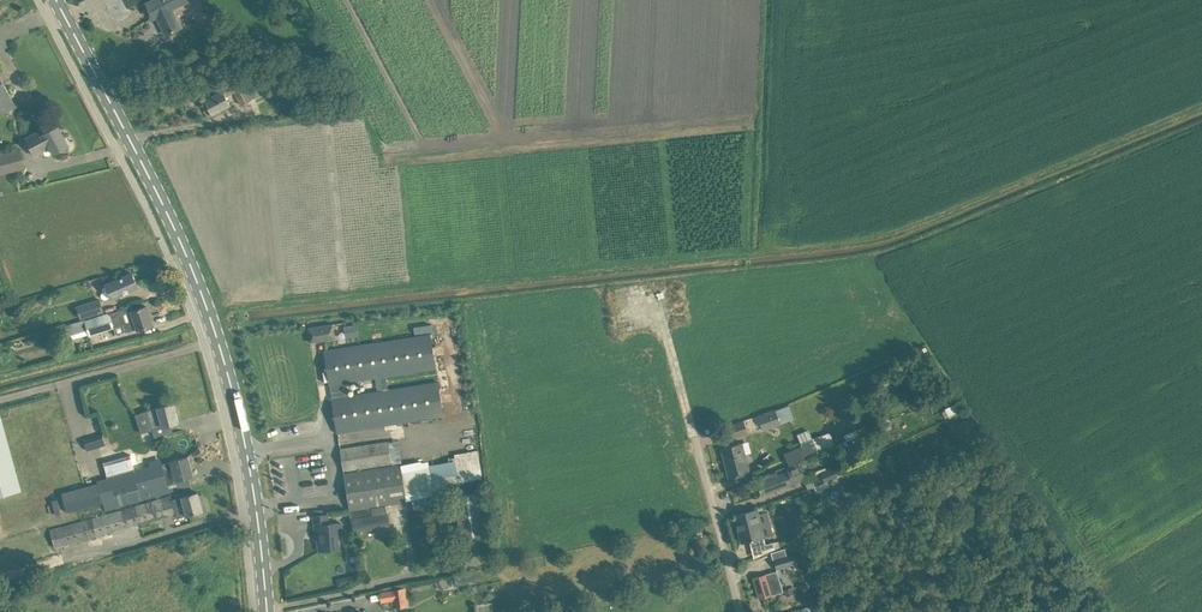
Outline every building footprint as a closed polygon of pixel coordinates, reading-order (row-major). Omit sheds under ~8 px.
[(172,8),(187,0),(153,0),(147,3),(154,17),(157,16),(166,34),(181,27),(172,8)] [(284,69),(282,63),(268,67),(271,79),(277,77),(282,76),(280,70),(284,69)] [(243,77),(242,74),(229,81),(228,78),(218,83),(221,89),(215,92),(215,94),(205,100),(212,114),(230,104),(225,95),(234,90),(242,104),(259,96),(252,82),(253,82),(249,75),(243,77)] [(16,105),(0,76),(0,114),(16,105)] [(68,145),(58,126),(44,134),(42,129),(25,138),(34,155),(50,147),(53,153),(68,145)] [(24,165),(20,148),(0,153),(0,175),(25,168),(24,165)] [(111,298),(121,294),(138,287),(132,272),(106,284),(111,298)] [(81,319),(104,312),(100,299),(77,306),(81,319)] [(123,324),(125,332),(125,333),(138,329),(141,328),(153,324),(147,306),(135,309),(131,311),(130,306),(120,310),(86,320),(89,329),(90,334),(113,327),(123,324)] [(311,342),(323,340),(336,338),(333,324),(308,328),(311,342)] [(346,337),(357,335),(356,325),(344,327),(346,337)] [(387,389),(385,375),(436,367),(430,334),(336,349),(325,351),(330,384),(332,398),(337,432),(349,430),(443,415),(438,381),(387,389)] [(174,402),(162,406),(147,409),(152,428),(179,421),(175,406),(174,402)] [(958,402),(945,408),(949,415),(961,409),(958,402)] [(744,421),(726,427),(730,438),(748,432),(747,430),(761,425),(763,430),(781,423),(776,409),(744,421)] [(22,490),(0,412),(0,496),(22,490)] [(84,440),(101,435),(100,430),(83,435),(84,440)] [(84,441),(86,449),(105,444),(103,436),(84,441)] [(818,452),(812,438),(801,443),(802,445),(785,453),(789,464),(818,452)] [(344,470),(355,468),(393,462),(390,440),(340,448),(344,470)] [(729,477),(741,474),(751,472),(743,442),(721,447),(729,477)] [(454,454),(455,459),(459,483),(483,478),(477,450),(454,454)] [(97,481),(97,483),(62,493),(67,512),(103,503),(103,504),(105,510),(117,507),(170,492),(167,484),(177,481),(177,479),(193,475),(188,456),(177,459),(171,461),(162,463),(162,466),(151,469),(150,466),(143,468),(135,470),(130,455),(103,462),(108,478),(97,481)] [(353,531),(365,529),(390,525),(387,503),(408,500),(402,463),(344,472),(353,531)] [(762,495),(773,491),(804,479),(798,463),(786,467),(788,471),(768,478),(757,483),(762,495)] [(834,466),(838,476),(843,475),(839,465),(834,466)] [(814,486),(828,480),(838,476),(834,466),(810,476),(814,486)] [(830,486),(828,480),(814,486),(817,492),(819,493),(822,492),(823,489),(830,486)] [(864,505),(889,491),(884,483),(860,497),(864,505)] [(478,490),(455,493),(462,541),(485,537),(478,490)] [(171,495),(156,499),(156,500),(161,517),(176,513),(177,517),(199,511),(200,515),(208,512),(204,499),(200,500),(198,492),(172,499),(171,495)] [(156,499),(50,528),(54,542),(55,546),(161,517),(156,500),(156,499)] [(766,544),(764,537),(757,509),(747,511),(735,514),(742,542),(749,540),(754,558),(774,549),(773,542),(766,544)] [(328,524),(327,514),(314,516),(315,526),(317,526),(318,535),(320,535),(321,549),(319,549),(319,550),(339,548),(337,532),(343,531),(342,523),(328,524)] [(799,568),(795,554),(774,560),(777,569),(793,564),(795,570),(799,568)] [(354,583),(359,579),(357,564),(351,565),(352,575),(336,578),(338,586),(354,583)] [(462,584),(475,582),(473,571),(460,573),(462,584)] [(760,598),(771,595),(783,591),(777,571),(765,574),(753,578),(760,598)] [(785,589),(787,595),(796,592),(794,586),(785,589)] [(406,588),(392,589),(392,590),(393,601),(394,607),(408,606),(406,588)]
